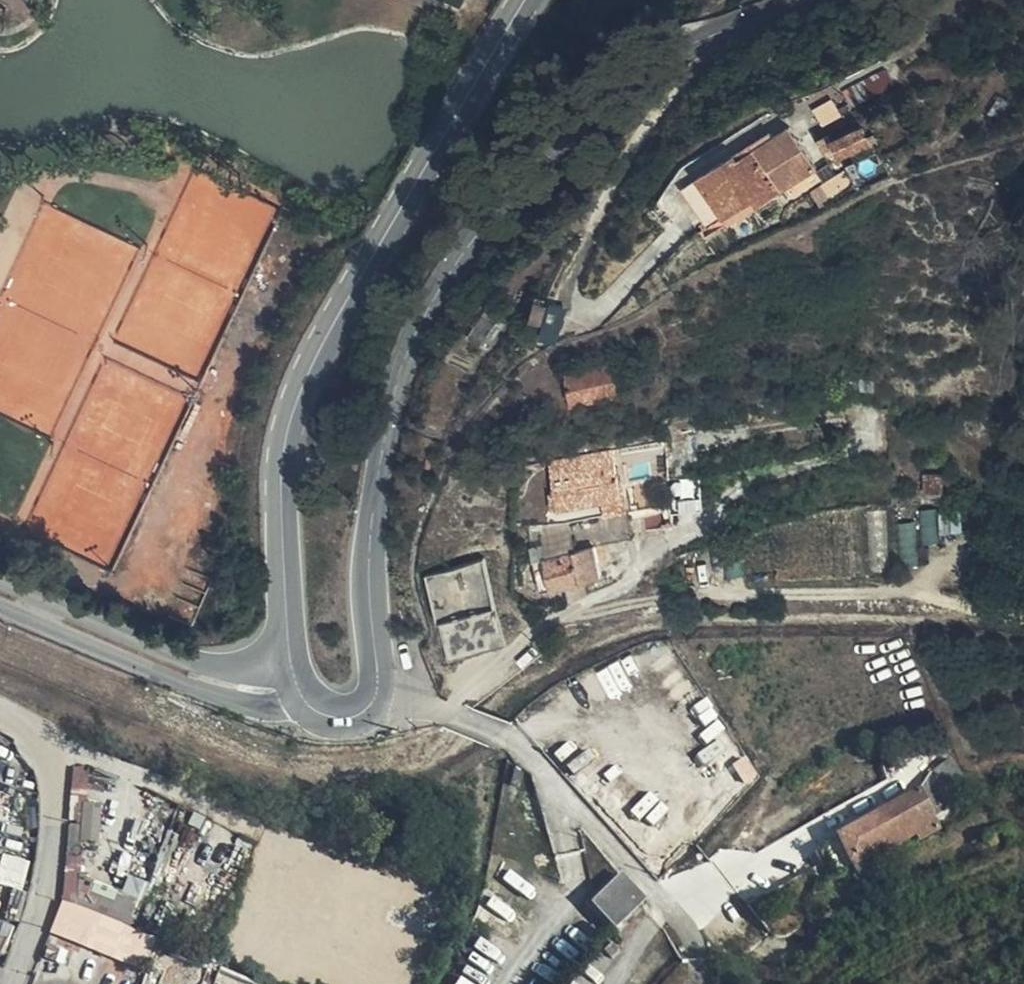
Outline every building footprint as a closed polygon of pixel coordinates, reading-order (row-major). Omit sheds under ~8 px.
[(868,124),(833,139),(841,159),(876,144),(868,124)] [(707,226),(728,214),(760,195),(765,202),(783,192),(755,146),(684,186),(707,226)] [(760,195),(728,214),(733,223),(765,203),(765,202),(760,195)] [(493,304),(473,333),(491,346),(511,317),(493,304)] [(617,392),(611,363),(568,372),(574,400),(617,392)] [(610,508),(623,506),(609,449),(548,461),(556,492),(549,493),(553,508),(606,494),(610,508)] [(945,495),(943,472),(923,471),(924,496),(945,495)] [(917,496),(916,483),(897,483),(898,497),(917,496)] [(623,506),(630,528),(643,525),(639,503),(623,506)] [(623,529),(630,528),(623,506),(610,508),(603,509),(608,535),(623,533),(623,529)] [(598,571),(591,542),(532,557),(540,588),(598,571)] [(488,600),(477,566),(432,577),(442,620),(480,610),(478,602),(488,600)] [(483,655),(478,641),(449,648),(454,662),(483,655)] [(929,773),(918,795),(932,822),(914,831),(921,843),(940,832),(936,826),(969,788),(952,760),(929,773)] [(74,783),(91,789),(93,773),(76,771),(74,783)] [(84,884),(91,789),(74,783),(63,909),(75,914),(78,882),(84,884)] [(932,822),(918,795),(835,834),(849,863),(852,860),(872,851),(914,831),(932,822)] [(872,851),(852,860),(860,876),(878,864),(872,851)] [(600,900),(622,924),(648,896),(626,872),(600,900)] [(141,978),(154,944),(134,936),(144,907),(84,884),(78,882),(75,914),(63,909),(49,941),(141,978)]
